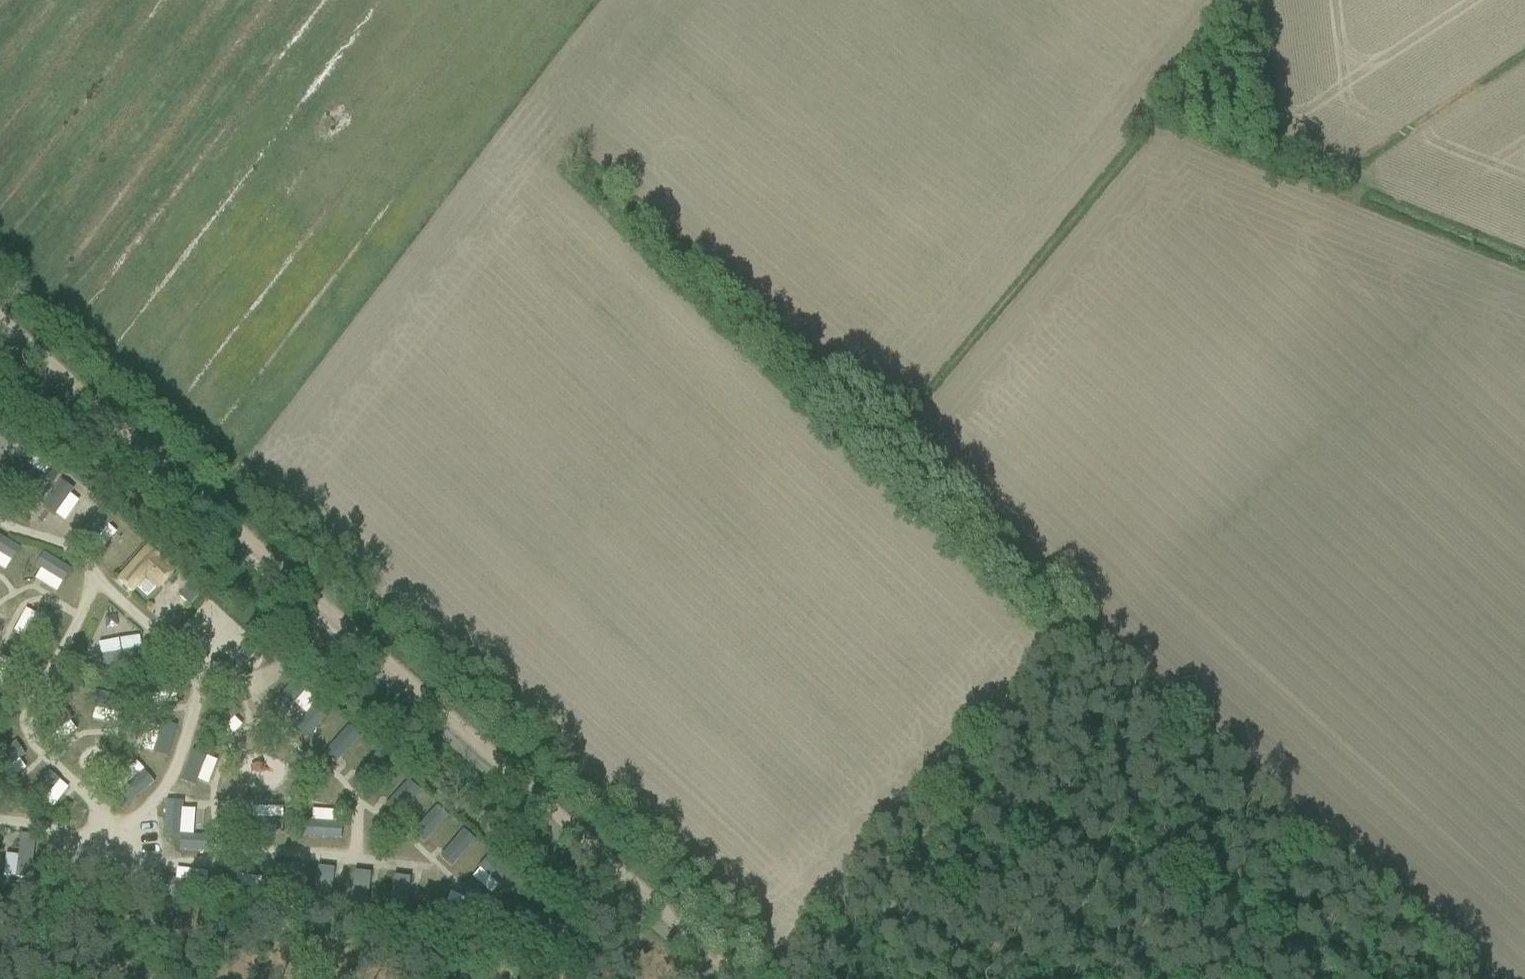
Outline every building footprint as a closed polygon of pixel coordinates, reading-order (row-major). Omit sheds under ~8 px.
[(27,457),(3,447),(0,455),(0,474),(17,481),(27,457)] [(47,462),(41,471),(51,477),(57,468),(47,462)] [(82,493),(75,504),(88,512),(95,501),(82,493)] [(25,550),(20,562),(33,567),(38,555),(25,550)] [(57,561),(55,567),(64,571),(66,565),(57,561)] [(159,579),(147,593),(158,602),(169,588),(159,579)] [(188,589),(179,600),(189,609),(199,597),(188,589)] [(0,603),(0,604),(12,608),(16,595),(3,591),(0,603)] [(237,627),(223,642),(244,661),(258,646),(237,627)] [(83,659),(124,654),(122,639),(81,645),(83,659)] [(79,661),(76,671),(89,675),(92,665),(79,661)] [(255,710),(268,715),(271,708),(280,712),(287,695),(265,685),(255,710)] [(88,697),(85,708),(99,713),(103,701),(88,697)] [(319,701),(310,712),(320,721),(329,710),(319,701)] [(139,709),(136,719),(149,723),(152,713),(139,709)] [(152,718),(149,727),(156,729),(159,720),(152,718)] [(300,735),(320,751),(334,733),(314,718),(300,735)] [(331,749),(323,758),(333,767),(341,758),(331,749)] [(115,756),(112,767),(124,771),(128,760),(115,756)] [(251,766),(248,777),(260,781),(264,769),(251,766)] [(391,767),(383,777),(393,786),(402,776),(391,767)] [(15,770),(6,781),(16,790),(25,780),(15,770)] [(229,776),(226,787),(239,791),(242,780),(229,776)] [(252,782),(249,789),(256,792),(258,784),(252,782)] [(249,791),(248,812),(271,813),(272,792),(249,791)] [(202,800),(200,808),(208,810),(210,803),(202,800)] [(303,804),(300,816),(313,820),(317,808),(303,804)] [(200,810),(197,822),(210,826),(213,814),(200,810)] [(173,818),(148,818),(149,849),(174,848),(173,818)] [(464,833),(456,842),(467,851),(475,842),(464,833)] [(399,837),(394,847),(401,850),(406,840),(399,837)] [(414,844),(410,851),(417,855),(421,848),(414,844)] [(486,903),(504,886),(490,872),(473,888),(486,903)] [(313,903),(312,915),(325,916),(326,904),(313,903)] [(405,914),(404,926),(417,928),(419,916),(405,914)] [(457,921),(456,930),(465,931),(466,922),(457,921)]
